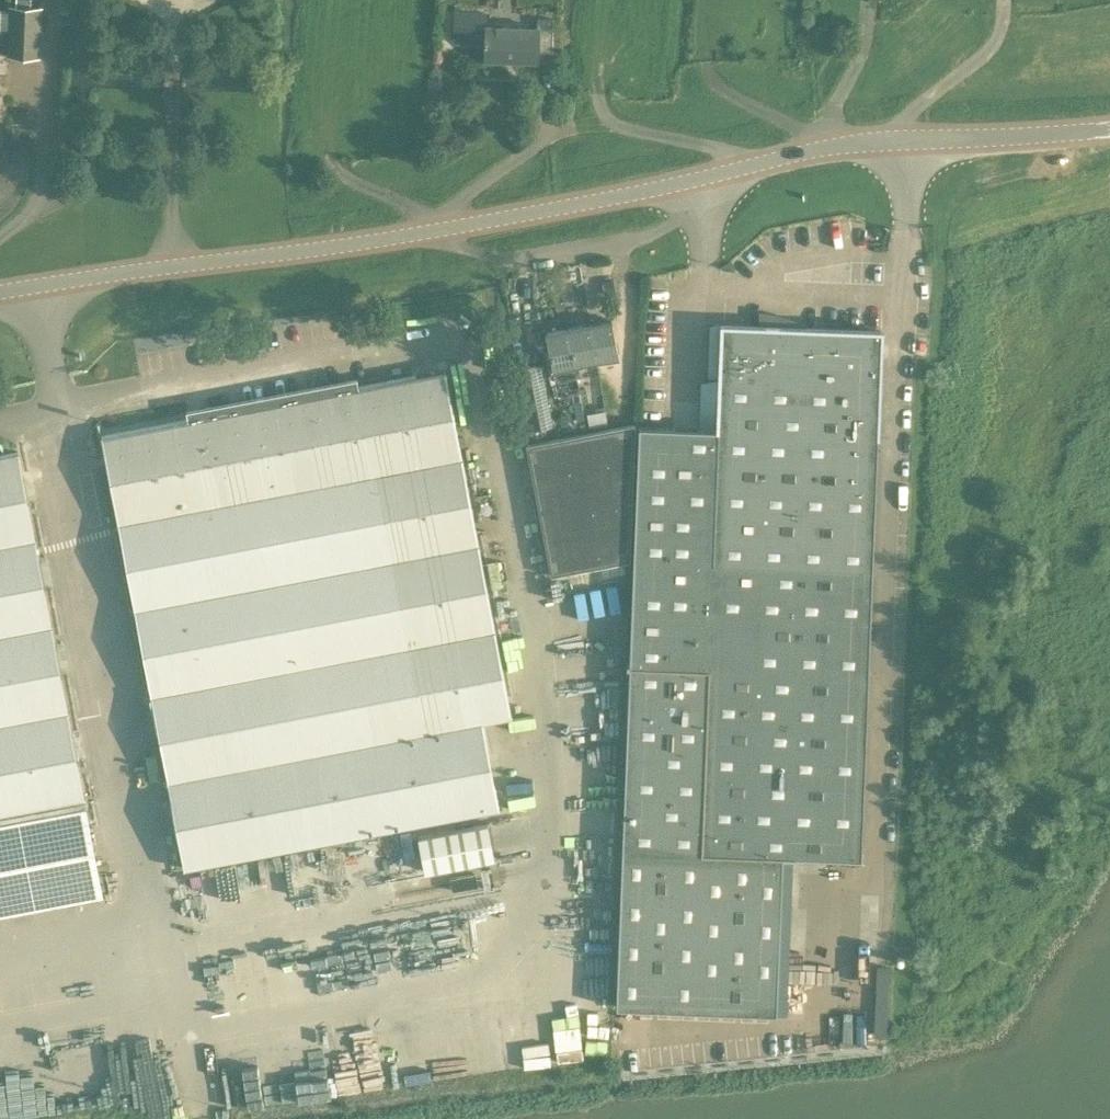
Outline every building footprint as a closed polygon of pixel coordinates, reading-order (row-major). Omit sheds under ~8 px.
[(40,56),(41,6),(9,5),(7,55),(40,56)] [(485,62),(539,63),(539,52),(552,53),(552,19),(537,19),(537,28),(486,26),(486,14),(455,13),(454,33),(477,34),(477,30),(486,30),(485,62)] [(640,428),(617,1005),(777,1013),(782,856),(794,857),(795,856),(859,860),(882,332),(804,329),(795,326),(786,323),(780,321),(769,315),(760,311),(759,327),(723,325),(721,366),(721,378),(701,382),(699,430),(640,428)] [(589,323),(596,360),(619,356),(613,327),(612,318),(589,323)] [(567,327),(574,364),(596,360),(589,323),(567,327)] [(546,331),(553,368),(556,380),(576,376),(574,364),(567,327),(546,331)] [(553,425),(541,362),(517,366),(529,430),(553,425)] [(103,437),(185,866),(498,807),(481,721),(511,715),(445,371),(103,437)] [(630,405),(586,413),(589,427),(633,419),(630,405)] [(528,445),(553,574),(629,560),(634,424),(528,445)] [(57,805),(58,804),(86,798),(20,453),(0,457),(0,816),(57,805)] [(488,822),(418,836),(425,871),(495,858),(488,822)]
